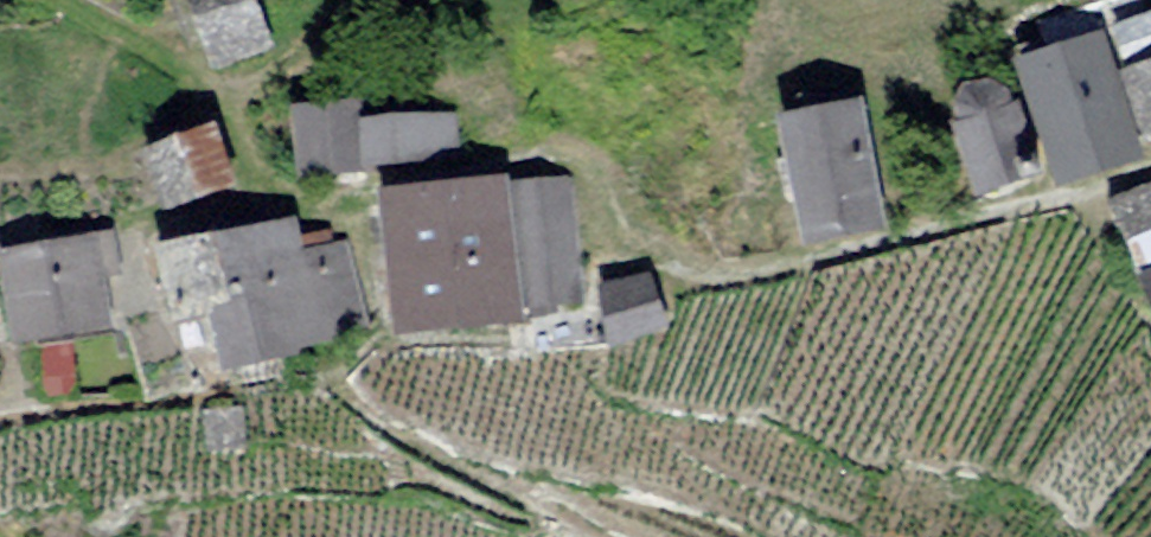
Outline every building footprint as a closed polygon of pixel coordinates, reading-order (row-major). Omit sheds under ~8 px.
[(215,74),(270,53),(250,0),(186,0),(215,74)] [(1016,65),(1052,183),(1131,160),(1095,41),(1016,65)] [(1124,72),(1147,144),(1150,143),(1150,63),(1124,72)] [(1013,99),(942,117),(962,195),(1033,177),(1013,99)] [(862,106),(771,120),(789,238),(880,225),(862,106)] [(340,110),(290,110),(290,172),(340,172),(340,110)] [(456,123),(350,123),(350,164),(456,165),(456,123)] [(205,134),(132,152),(146,208),(219,190),(205,134)] [(573,185),(511,185),(510,305),(573,305),(573,185)] [(499,191),(368,193),(371,323),(502,321),(499,191)] [(1115,215),(1135,275),(1150,269),(1150,203),(1115,215)] [(278,210),(126,240),(141,317),(184,308),(194,361),(357,329),(341,249),(288,259),(278,210)] [(0,244),(0,329),(83,320),(74,236),(0,244)] [(642,277),(588,290),(600,340),(654,326),(642,277)]
